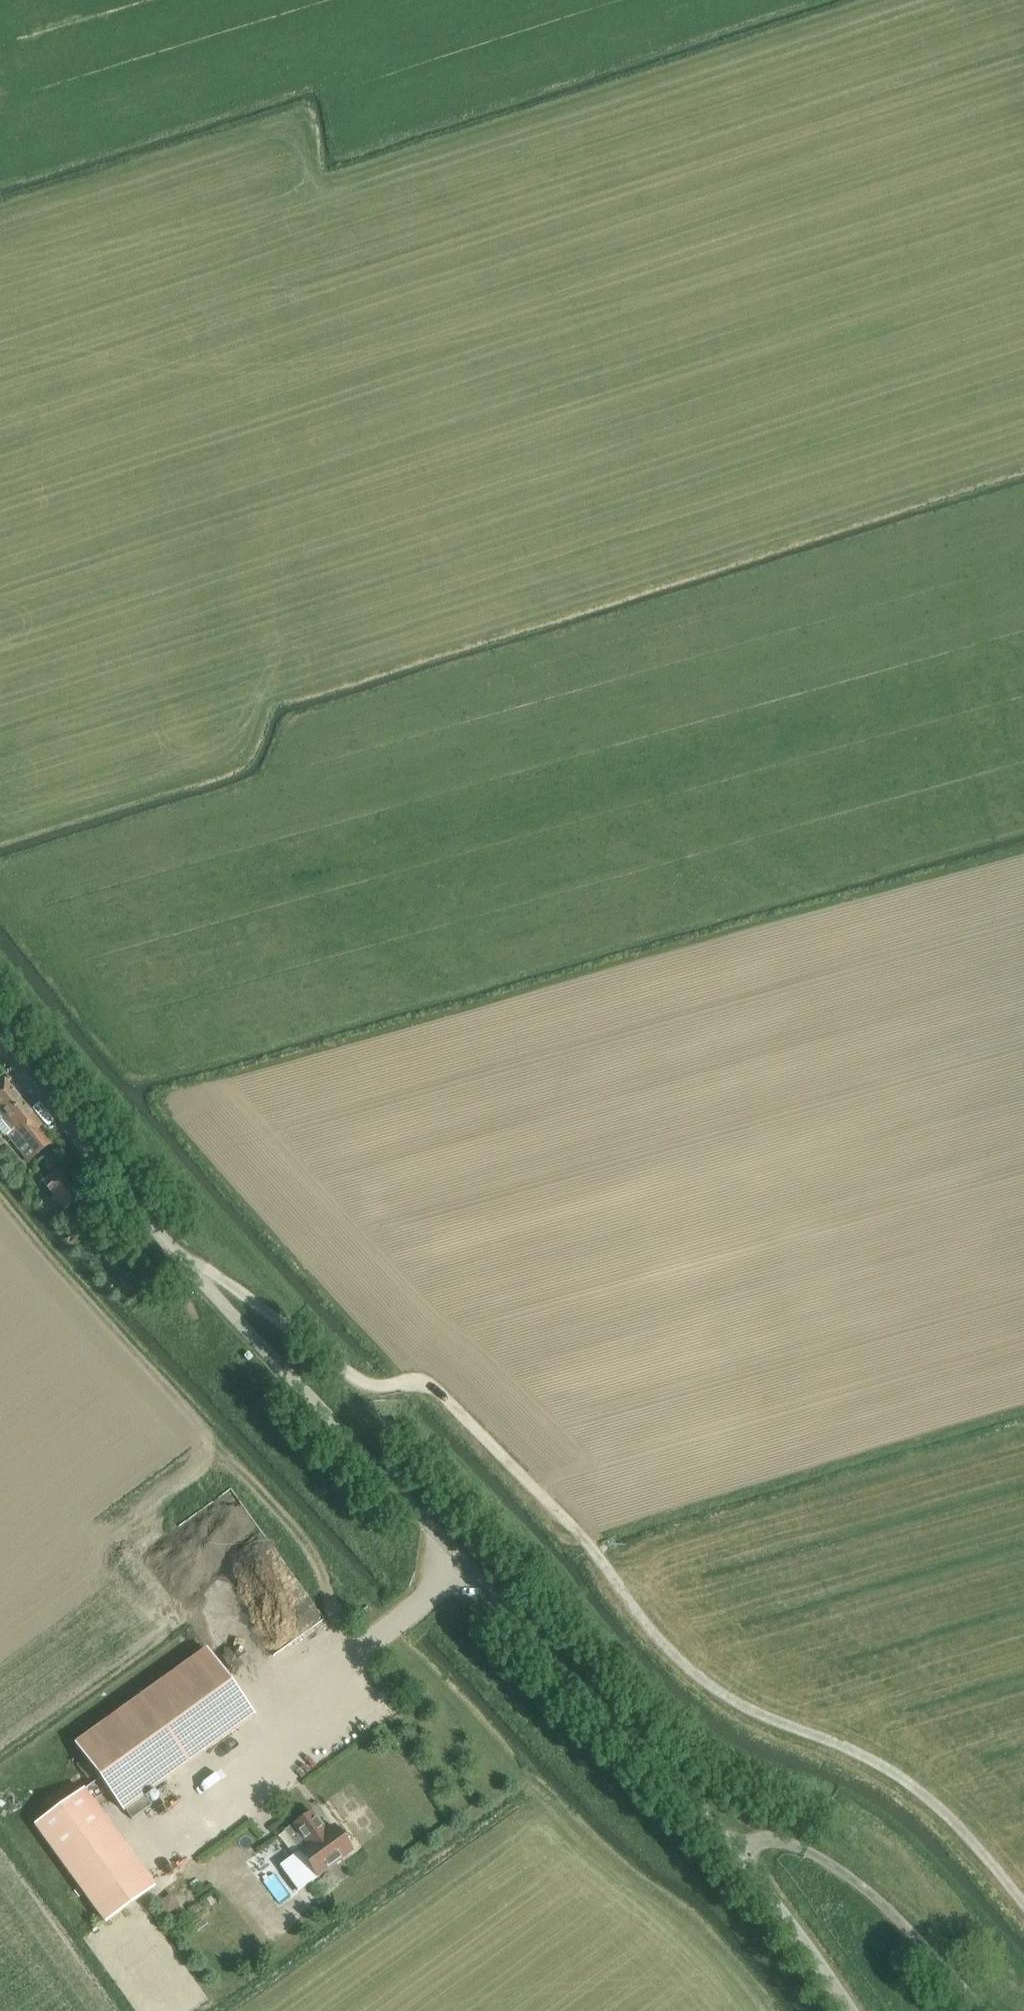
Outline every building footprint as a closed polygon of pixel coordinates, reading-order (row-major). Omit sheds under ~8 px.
[(23,1104),(4,1081),(0,1085),(0,1123),(23,1104)] [(16,1147),(29,1163),(51,1145),(38,1129),(41,1127),(23,1104),(0,1123),(0,1127),(16,1147)] [(64,1177),(48,1190),(65,1211),(80,1198),(64,1177)] [(255,1357),(250,1352),(245,1356),(250,1362),(255,1357)] [(206,1650),(75,1744),(123,1811),(126,1809),(145,1795),(254,1717),(206,1650)] [(145,1795),(126,1809),(132,1818),(152,1804),(145,1795)] [(152,1892),(82,1796),(31,1833),(102,1929),(152,1892)] [(312,1813),(292,1828),(306,1847),(299,1852),(317,1877),(352,1852),(334,1827),(323,1835),(318,1828),(321,1825),(312,1813)]
